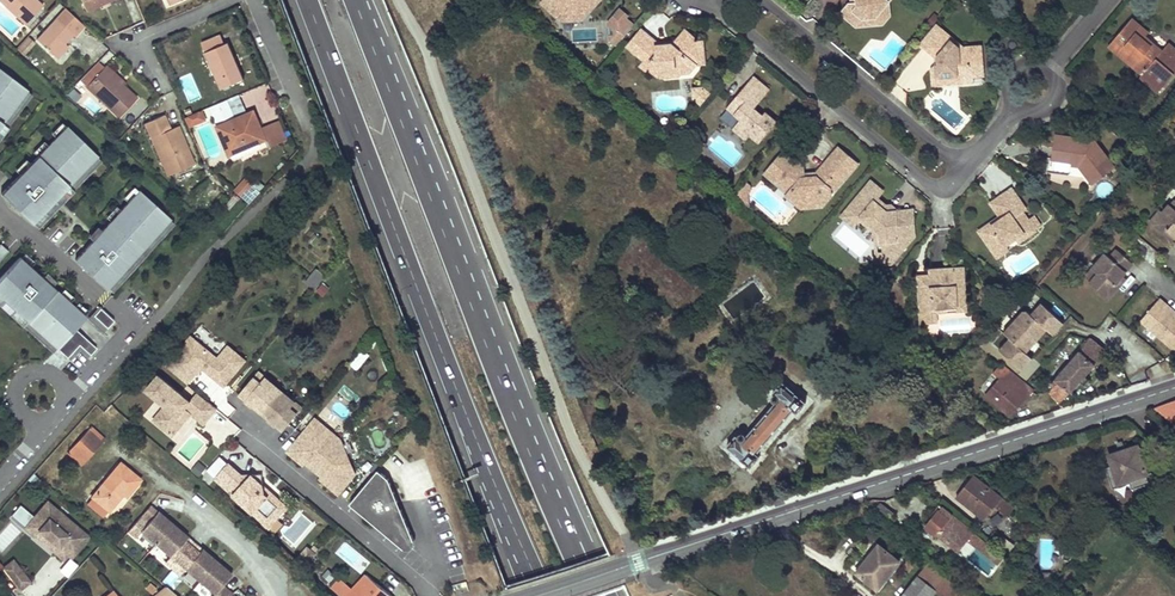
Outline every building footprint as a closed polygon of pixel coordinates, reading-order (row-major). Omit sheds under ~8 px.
[(0,6),(20,24),(36,6),(29,0),(0,0),(0,6)] [(80,13),(113,0),(75,0),(80,13)] [(601,0),(547,0),(542,5),(558,19),(564,13),(577,12),(584,18),(601,0)] [(855,8),(851,8),(849,8),(845,13),(845,20),(855,28),(862,19),(888,17),(887,4),(891,0),(854,0),(855,8)] [(81,27),(61,8),(33,38),(51,55),(62,43),(70,35),(72,36),(81,27)] [(605,41),(615,48),(635,24),(618,10),(604,26),(612,33),(605,41)] [(564,13),(558,19),(563,24),(581,22),(584,18),(577,12),(564,13)] [(888,17),(862,19),(855,28),(881,26),(888,17)] [(1131,21),(1109,47),(1142,75),(1140,77),(1159,93),(1174,73),(1174,50),(1168,44),(1161,52),(1144,38),(1147,34),(1131,21)] [(936,23),(918,44),(933,57),(939,56),(940,63),(934,64),(930,69),(930,78),(956,76),(957,83),(973,82),(972,77),(983,76),(981,44),(962,46),(962,45),(962,46),(958,46),(950,39),(950,36),(950,35),(936,23)] [(661,51),(656,50),(656,44),(642,32),(628,49),(644,63),(639,68),(645,73),(650,71),(657,77),(663,70),(673,69),(681,74),(688,74),(694,67),(705,65),(702,43),(694,44),(694,39),(684,31),(671,47),(669,45),(665,46),(662,48),(661,51)] [(219,34),(200,42),(219,89),(244,79),(228,40),(223,42),(219,34)] [(962,45),(950,35),(950,36),(950,39),(958,46),(962,46),(962,45)] [(24,37),(18,51),(26,55),(33,41),(24,37)] [(62,43),(51,55),(53,58),(65,46),(62,43)] [(80,82),(86,88),(104,68),(98,62),(80,82)] [(104,68),(86,88),(119,117),(136,98),(123,87),(112,76),(115,73),(106,65),(104,68)] [(663,70),(657,77),(663,82),(684,80),(688,74),(681,74),(673,69),(663,70)] [(26,91),(0,71),(0,125),(25,92),(26,91)] [(115,73),(112,76),(123,87),(126,83),(115,73)] [(956,76),(930,78),(931,85),(957,83),(956,76)] [(757,146),(776,123),(766,114),(764,117),(754,109),(769,91),(754,78),(742,94),(745,97),(739,104),(736,101),(727,110),(742,123),(737,129),(746,136),(757,146)] [(694,99),(701,105),(710,95),(703,88),(693,89),(694,99)] [(81,97),(74,90),(68,96),(75,104),(81,97)] [(30,96),(25,92),(0,125),(0,135),(30,96)] [(742,94),(736,101),(739,104),(745,97),(742,94)] [(216,124),(246,113),(241,97),(210,108),(216,124)] [(206,120),(202,111),(186,118),(190,127),(206,120)] [(261,129),(253,111),(246,115),(250,123),(252,122),(261,142),(266,140),(261,129)] [(246,115),(216,127),(228,156),(261,142),(252,122),(250,123),(246,115)] [(167,131),(162,118),(145,124),(166,176),(192,166),(176,127),(167,131)] [(280,121),(261,129),(266,140),(269,148),(288,140),(280,121)] [(95,158),(96,157),(65,127),(0,193),(0,196),(30,225),(30,224),(47,207),(40,200),(48,191),(55,198),(95,158)] [(746,136),(737,129),(733,133),(742,141),(746,136)] [(1090,140),(1050,135),(1047,160),(1069,163),(1078,164),(1091,181),(1112,166),(1090,140)] [(837,150),(831,157),(843,168),(849,160),(837,150)] [(838,189),(857,166),(849,160),(843,168),(831,157),(816,175),(809,175),(810,179),(803,180),(803,175),(802,166),(785,152),(766,175),(790,194),(786,199),(797,208),(804,199),(829,198),(830,190),(838,189)] [(35,228),(99,162),(95,158),(55,198),(48,191),(40,200),(47,207),(30,224),(35,228)] [(1078,164),(1069,163),(1069,167),(1077,168),(1089,183),(1091,181),(1078,164)] [(246,176),(235,188),(242,194),(253,183),(246,176)] [(883,191),(871,182),(847,209),(860,219),(863,216),(878,230),(879,243),(884,243),(885,256),(881,257),(882,265),(893,265),(899,257),(899,254),(899,252),(900,252),(903,252),(914,238),(913,220),(897,221),(897,212),(888,213),(874,201),(877,197),(883,191)] [(989,202),(998,216),(994,219),(996,222),(1005,216),(997,204),(1014,192),(1011,187),(989,202)] [(167,222),(168,220),(137,191),(99,232),(99,233),(101,234),(93,243),(91,241),(91,242),(73,261),(104,290),(105,289),(167,222)] [(977,231),(991,250),(1013,235),(1016,239),(1018,242),(1035,231),(1022,212),(1026,209),(1014,192),(997,204),(1005,216),(996,222),(994,219),(977,231)] [(236,195),(225,203),(231,211),(242,203),(236,195)] [(892,205),(887,206),(877,197),(874,201),(888,213),(897,212),(896,209),(892,205)] [(804,199),(797,208),(800,211),(820,208),(829,198),(804,199)] [(1168,204),(1161,212),(1152,223),(1165,233),(1167,230),(1174,236),(1174,237),(1174,210),(1168,204)] [(842,216),(854,227),(860,219),(847,209),(842,216)] [(1158,210),(1149,220),(1152,223),(1161,212),(1158,210)] [(897,221),(913,220),(912,211),(897,212),(897,221)] [(874,243),(876,257),(881,257),(885,256),(884,243),(879,243),(878,230),(863,216),(860,219),(873,231),(874,243)] [(110,293),(172,226),(167,222),(105,289),(110,293)] [(93,243),(101,234),(99,233),(99,232),(95,228),(86,238),(91,242),(91,241),(93,243)] [(1167,230),(1165,233),(1172,239),(1174,236),(1167,230)] [(1008,250),(1005,246),(1016,239),(1013,235),(991,250),(997,258),(1008,250)] [(1130,262),(1114,248),(1107,257),(1101,264),(1096,260),(1088,268),(1093,273),(1086,280),(1094,287),(1107,297),(1117,285),(1113,281),(1119,275),(1130,262)] [(1101,264),(1107,257),(1102,252),(1096,260),(1101,264)] [(49,287),(48,289),(39,281),(41,279),(40,278),(17,258),(0,276),(0,300),(53,349),(64,359),(76,346),(87,356),(94,350),(73,330),(84,318),(68,304),(50,287),(49,287)] [(962,268),(952,269),(957,310),(932,313),(934,326),(939,326),(937,317),(967,314),(962,268)] [(1093,273),(1088,268),(1082,276),(1086,280),(1093,273)] [(306,283),(316,291),(326,276),(316,269),(306,283)] [(927,278),(914,279),(920,328),(934,326),(932,313),(957,310),(952,269),(943,270),(943,276),(927,278)] [(54,283),(44,274),(40,278),(41,279),(39,281),(48,289),(49,287),(50,287),(54,283)] [(1113,281),(1117,285),(1122,278),(1119,275),(1113,281)] [(1092,290),(1103,301),(1107,297),(1094,287),(1092,290)] [(0,300),(0,308),(49,354),(53,349),(0,300)] [(1040,302),(1030,314),(1046,329),(1052,334),(1063,322),(1040,302)] [(1165,312),(1167,309),(1160,303),(1141,325),(1174,354),(1174,321),(1165,312)] [(1167,309),(1165,312),(1174,321),(1174,316),(1167,309)] [(1022,310),(1013,320),(1036,340),(1046,329),(1030,314),(1026,310),(1022,310)] [(111,322),(98,311),(92,318),(100,325),(100,326),(104,330),(111,322)] [(1003,332),(1009,338),(1026,352),(1036,340),(1013,320),(1003,332)] [(190,337),(167,364),(188,381),(194,374),(195,374),(201,367),(220,383),(224,384),(244,360),(226,346),(216,358),(190,337)] [(999,349),(1021,369),(1032,358),(1026,352),(1009,338),(999,349)] [(1054,384),(1046,393),(1048,394),(1059,402),(1069,391),(1070,392),(1104,352),(1088,338),(1051,382),(1054,384)] [(358,372),(368,355),(359,350),(349,367),(358,372)] [(1122,375),(1131,370),(1126,361),(1117,366),(1122,375)] [(1000,378),(986,395),(1011,416),(1032,391),(1004,368),(1003,370),(1002,371),(998,368),(994,373),(1000,378)] [(263,376),(257,371),(251,378),(257,383),(263,376)] [(157,376),(145,390),(164,406),(153,420),(172,436),(190,413),(203,424),(209,417),(216,409),(196,392),(188,402),(157,376)] [(279,390),(263,376),(257,383),(251,378),(237,395),(259,413),(279,390)] [(735,437),(726,447),(749,467),(759,457),(758,455),(760,454),(760,453),(760,451),(759,448),(787,416),(789,417),(792,417),(794,415),(796,414),(797,412),(797,413),(806,402),(782,383),(773,392),(774,393),(773,394),(771,396),(771,399),(772,402),(774,404),(746,436),(743,435),(741,435),(739,436),(736,437),(735,437)] [(295,403),(279,390),(259,413),(281,432),(295,415),(290,410),(295,403)] [(1174,425),(1174,402),(1155,409),(1174,425)] [(301,408),(295,403),(290,410),(295,415),(301,408)] [(229,420),(217,436),(226,443),(238,427),(229,420)] [(305,464),(313,470),(338,440),(322,426),(316,433),(308,427),(287,453),(303,466),(305,464)] [(106,441),(92,428),(70,452),(84,465),(106,441)] [(337,495),(353,475),(338,440),(313,470),(320,476),(318,479),(337,495)] [(1108,455),(1118,484),(1126,481),(1127,484),(1129,483),(1130,484),(1132,486),(1135,486),(1137,485),(1138,483),(1138,480),(1140,479),(1139,477),(1147,474),(1138,445),(1125,449),(1119,451),(1108,455)] [(214,478),(226,465),(218,457),(206,471),(214,478)] [(199,462),(195,467),(203,474),(207,470),(199,462)] [(226,465),(214,478),(252,512),(256,508),(267,517),(276,517),(281,511),(280,502),(269,492),(266,496),(262,493),(264,477),(241,475),(228,463),(226,465)] [(109,510),(116,502),(123,493),(126,496),(139,480),(119,464),(92,497),(109,510)] [(1174,469),(1163,483),(1174,493),(1174,470),(1174,469)] [(388,479),(377,471),(349,505),(403,549),(413,541),(388,479)] [(973,475),(956,497),(986,519),(995,507),(1003,498),(973,475)] [(290,501),(264,477),(262,493),(266,496),(269,492),(280,502),(281,511),(290,501)] [(1014,507),(1003,498),(995,507),(1007,516),(1014,507)] [(34,518),(26,528),(36,536),(40,531),(58,547),(54,551),(64,560),(68,555),(79,542),(82,545),(89,537),(47,502),(34,518)] [(893,513),(881,503),(874,512),(886,522),(893,513)] [(12,516),(26,528),(34,518),(19,506),(12,516)] [(954,515),(942,506),(926,527),(958,552),(968,540),(974,533),(953,516),(954,515)] [(256,508),(252,512),(267,527),(276,517),(267,517),(256,508)] [(148,522),(141,516),(128,530),(136,537),(141,531),(170,556),(165,562),(180,575),(185,569),(214,594),(212,595),(227,595),(231,593),(222,585),(232,574),(202,548),(192,560),(178,548),(188,536),(158,511),(148,522)] [(283,524),(276,517),(267,527),(274,533),(283,524)] [(58,547),(40,531),(36,536),(54,551),(58,547)] [(1004,557),(974,532),(974,533),(968,540),(998,564),(1004,557)] [(72,558),(82,545),(79,542),(68,555),(72,558)] [(856,573),(877,590),(899,562),(878,545),(856,573)] [(346,546),(340,553),(354,563),(359,556),(346,546)] [(307,564),(314,555),(307,548),(299,557),(307,564)] [(28,582),(12,561),(2,569),(19,590),(28,582)] [(927,563),(902,595),(932,595),(937,590),(944,595),(969,595),(927,563)] [(336,576),(328,570),(322,578),(330,583),(336,576)] [(365,575),(352,590),(348,595),(389,595),(365,575)] [(330,589),(339,595),(348,595),(352,590),(339,579),(330,589)] [(1048,589),(1038,581),(1033,588),(1042,595),(1048,589)] [(157,589),(151,584),(147,589),(153,594),(157,589)] [(166,586),(154,595),(178,595),(166,586)]
